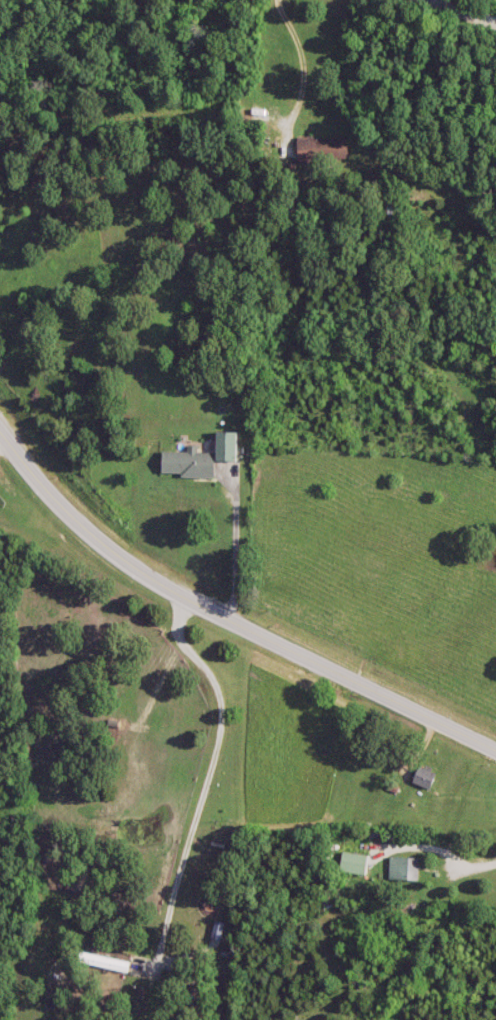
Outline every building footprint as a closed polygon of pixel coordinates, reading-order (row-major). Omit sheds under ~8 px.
[(303,139),(304,160),(345,160),(344,138),(303,139)] [(244,461),(244,432),(219,433),(219,453),(201,453),(201,447),(191,447),(191,452),(167,453),(167,477),(220,477),(219,461),(244,461)] [(433,792),(444,774),(425,763),(414,781),(433,792)] [(345,875),(372,875),(372,856),(345,856),(345,875)] [(392,881),(423,881),(423,859),(392,859),(392,881)]
